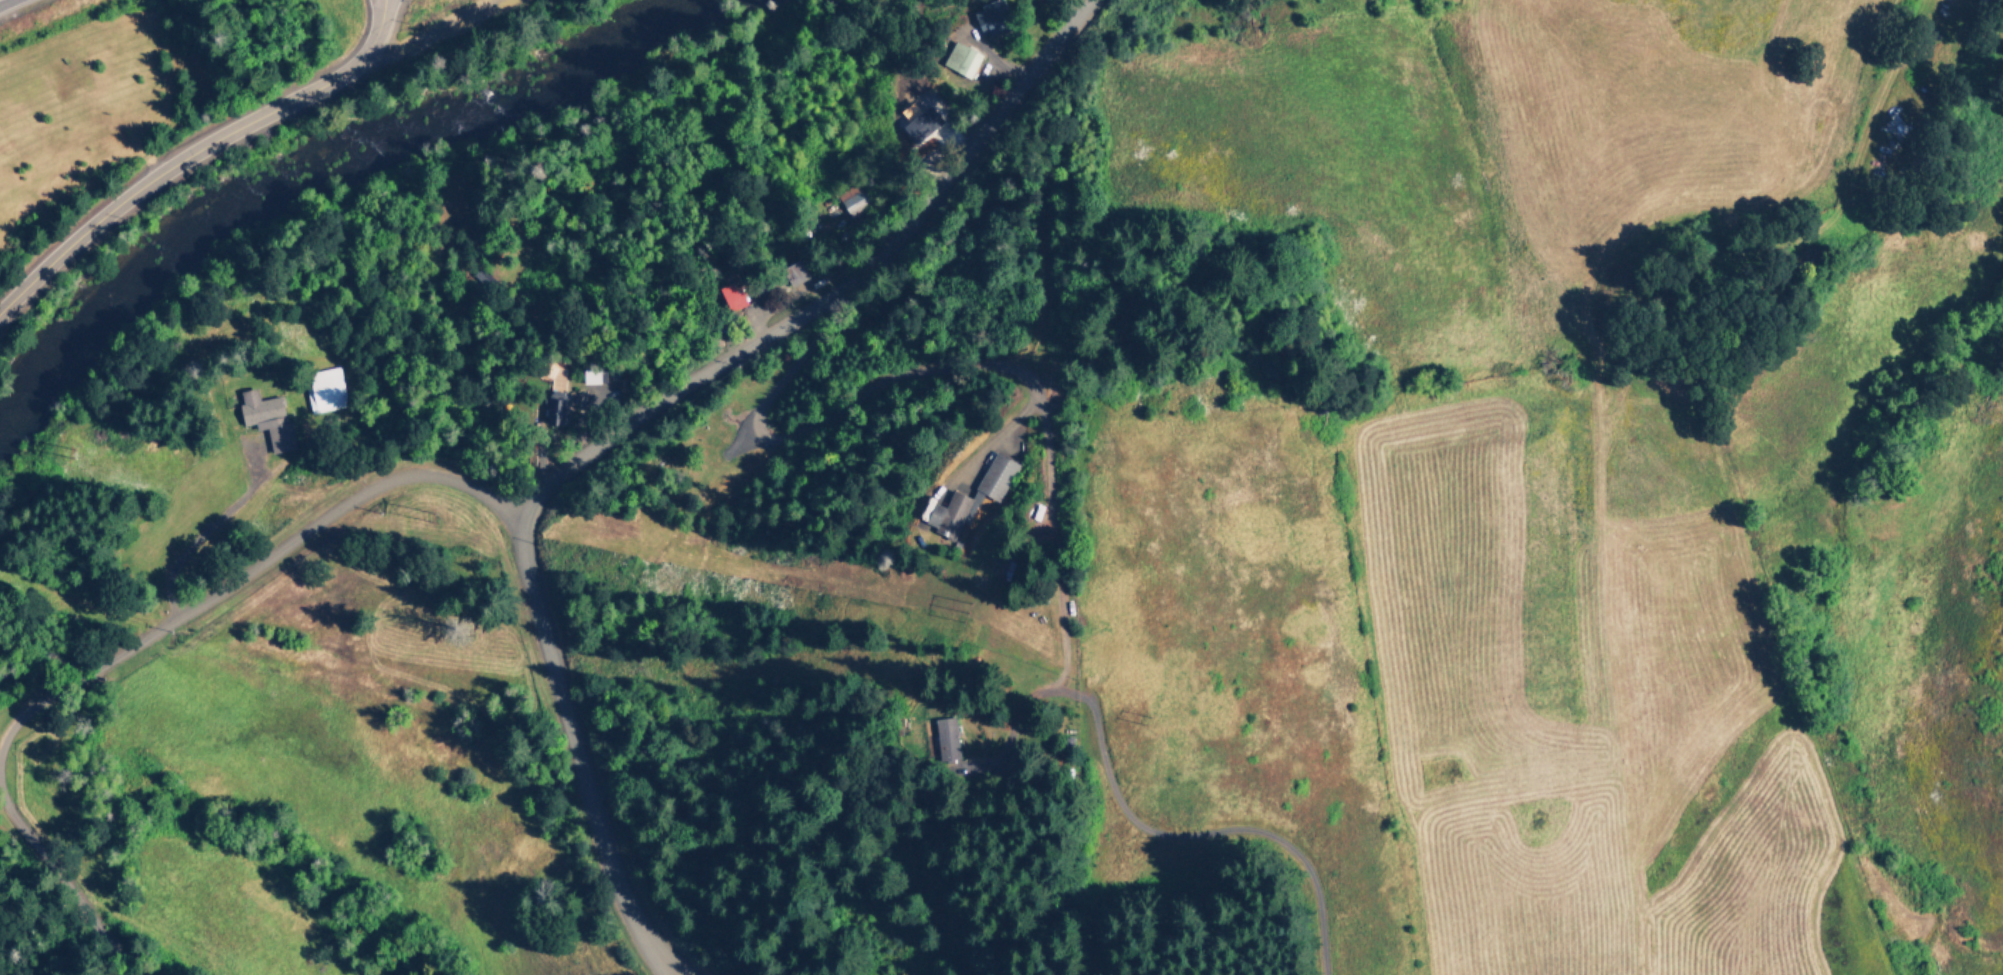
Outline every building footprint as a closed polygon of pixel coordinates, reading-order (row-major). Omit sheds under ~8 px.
[(968,81),(982,57),(955,42),(942,66),(968,81)] [(839,202),(850,225),(875,213),(864,190),(839,202)] [(784,271),(792,287),(809,278),(801,262),(784,271)] [(719,290),(730,314),(746,307),(735,283),(719,290)] [(345,409),(341,370),(304,374),(308,412),(345,409)] [(240,392),(245,432),(269,429),(272,454),(294,451),(286,397),(261,401),(260,389),(240,392)] [(542,428),(565,428),(565,399),(542,399),(542,428)] [(1017,464),(994,453),(972,499),(954,491),(945,510),(938,506),(928,527),(953,540),(962,522),(967,525),(981,496),(998,504),(1017,464)] [(938,719),(943,762),(963,760),(958,717),(938,719)]
